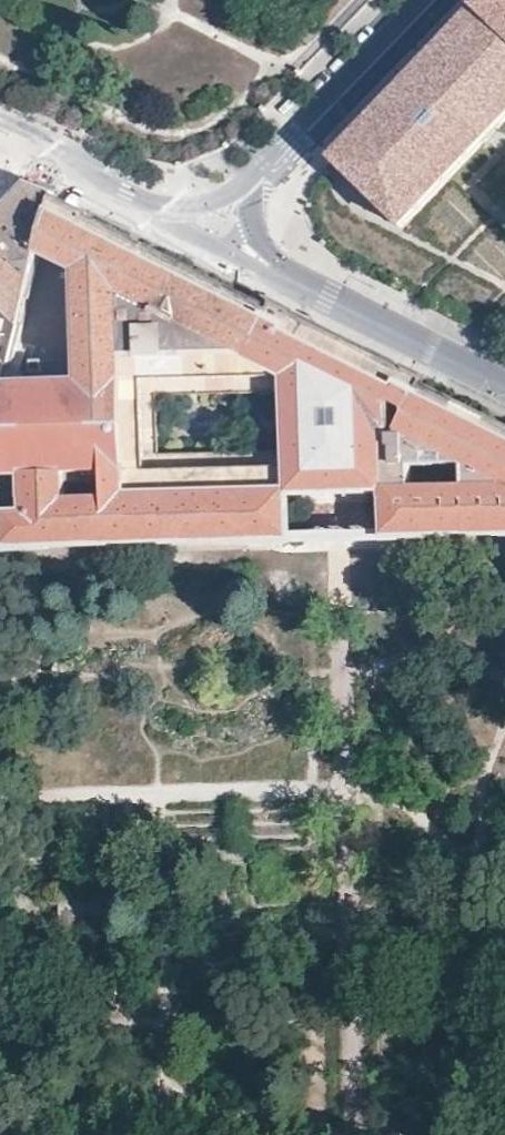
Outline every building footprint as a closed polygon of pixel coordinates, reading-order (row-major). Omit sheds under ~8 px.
[(477,5),(326,160),(327,160),(398,230),(504,120),(504,0),(481,0),(477,5)] [(14,323),(35,248),(50,196),(51,189),(31,181),(26,182),(23,183),(0,208),(0,310),(14,323)] [(274,301),(269,309),(63,203),(50,196),(35,248),(74,269),(75,381),(0,380),(0,461),(5,461),(7,535),(51,536),(50,530),(252,528),(252,534),(291,534),(291,487),(387,486),(387,533),(425,533),(425,528),(504,527),(504,428),(420,384),(423,377),(299,314),(274,301)] [(113,925),(111,890),(59,892),(59,927),(113,925)]
